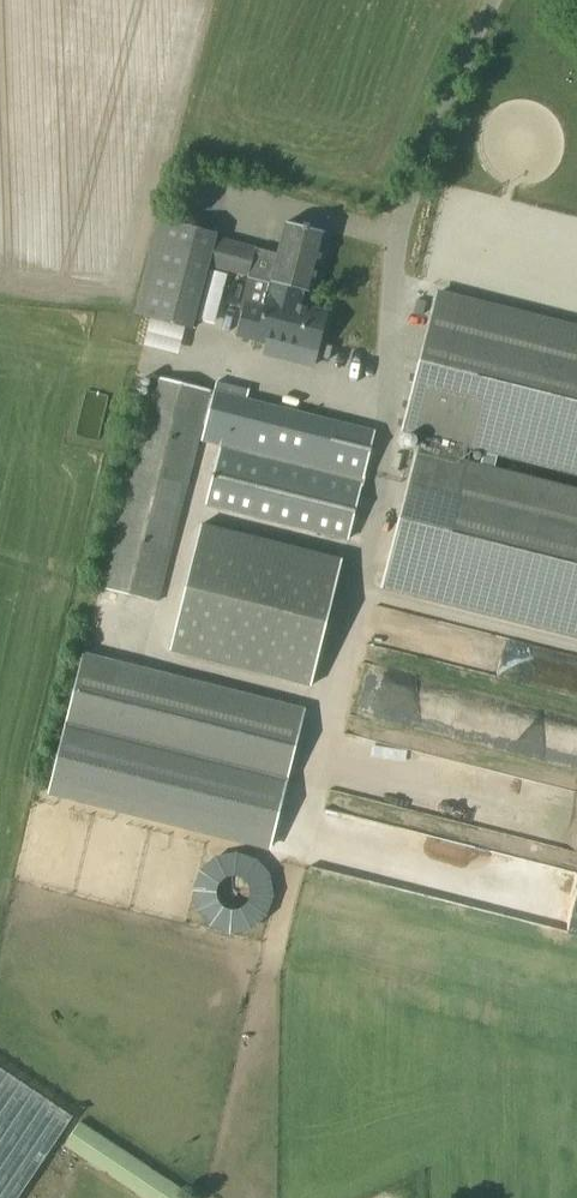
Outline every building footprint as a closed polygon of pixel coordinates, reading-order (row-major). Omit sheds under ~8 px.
[(217,232),(162,218),(137,314),(193,328),(209,265),(247,275),(249,275),(257,247),(216,237),(217,232)] [(287,221),(272,281),(274,282),(303,290),(311,292),(312,290),(311,290),(326,231),(287,221)] [(233,328),(231,337),(269,347),(271,338),(298,345),(294,363),(313,368),(318,350),(328,312),(299,305),(303,290),(274,282),(272,282),(272,281),(249,275),(247,275),(243,290),(233,328)] [(402,428),(423,433),(418,451),(416,451),(383,584),(576,633),(576,491),(464,462),(469,443),(576,470),(576,329),(436,294),(402,428)] [(211,390),(154,376),(100,587),(158,601),(187,485),(211,390)] [(349,539),(363,480),(375,432),(214,391),(202,440),(266,455),(264,461),(220,450),(207,503),(349,539)] [(202,523),(171,649),(312,685),(343,559),(202,523)] [(272,845),(305,712),(83,656),(49,789),(272,845)] [(453,666),(454,662),(428,657),(424,675),(473,685),(471,693),(576,714),(576,692),(453,666)] [(0,1066),(0,1197),(18,1197),(73,1116),(0,1066)] [(146,1197),(186,1197),(190,1191),(81,1120),(65,1144),(146,1197)]
